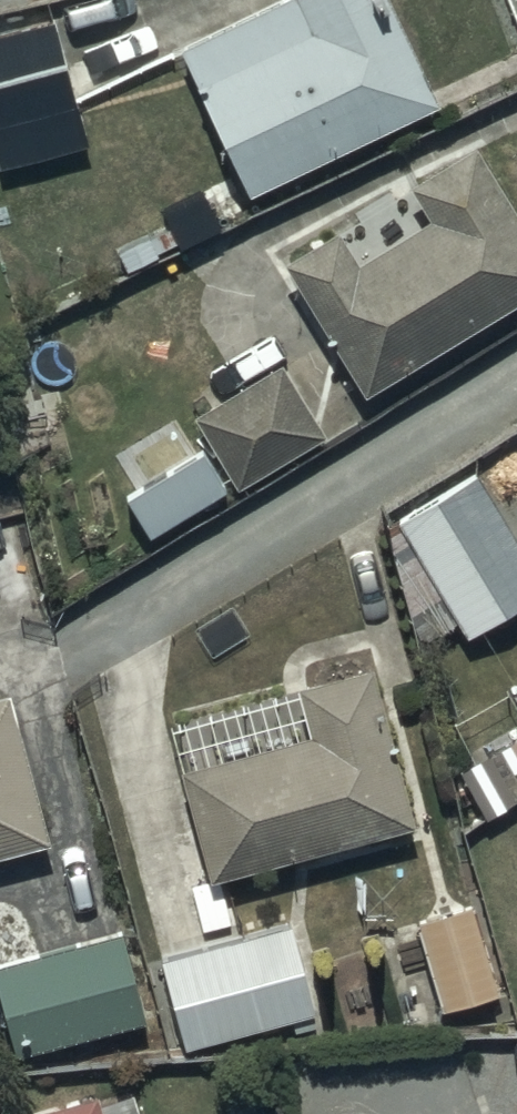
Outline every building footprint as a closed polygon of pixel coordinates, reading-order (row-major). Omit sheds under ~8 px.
[(248,193),(436,101),(387,0),(279,0),(178,50),(248,193)] [(78,105),(50,11),(0,25),(0,128),(78,105)] [(516,297),(516,218),(473,147),(412,186),(431,217),(357,263),(337,231),(282,265),(363,394),(516,297)] [(281,363),(194,416),(237,486),(240,484),(248,497),(322,452),(315,441),(324,435),(281,363)] [(476,472),(396,520),(465,634),(516,603),(516,540),(476,472)] [(179,769),(208,879),(417,824),(375,663),(297,684),(310,734),(179,769)] [(49,841),(10,689),(0,691),(0,854),(49,841)] [(471,903),(414,921),(442,1009),(499,991),(471,903)] [(289,925),(159,961),(183,1050),(313,1014),(289,925)] [(0,961),(0,1002),(14,1055),(145,1021),(120,929),(0,961)] [(97,1093),(28,1113),(103,1113),(97,1093)]
